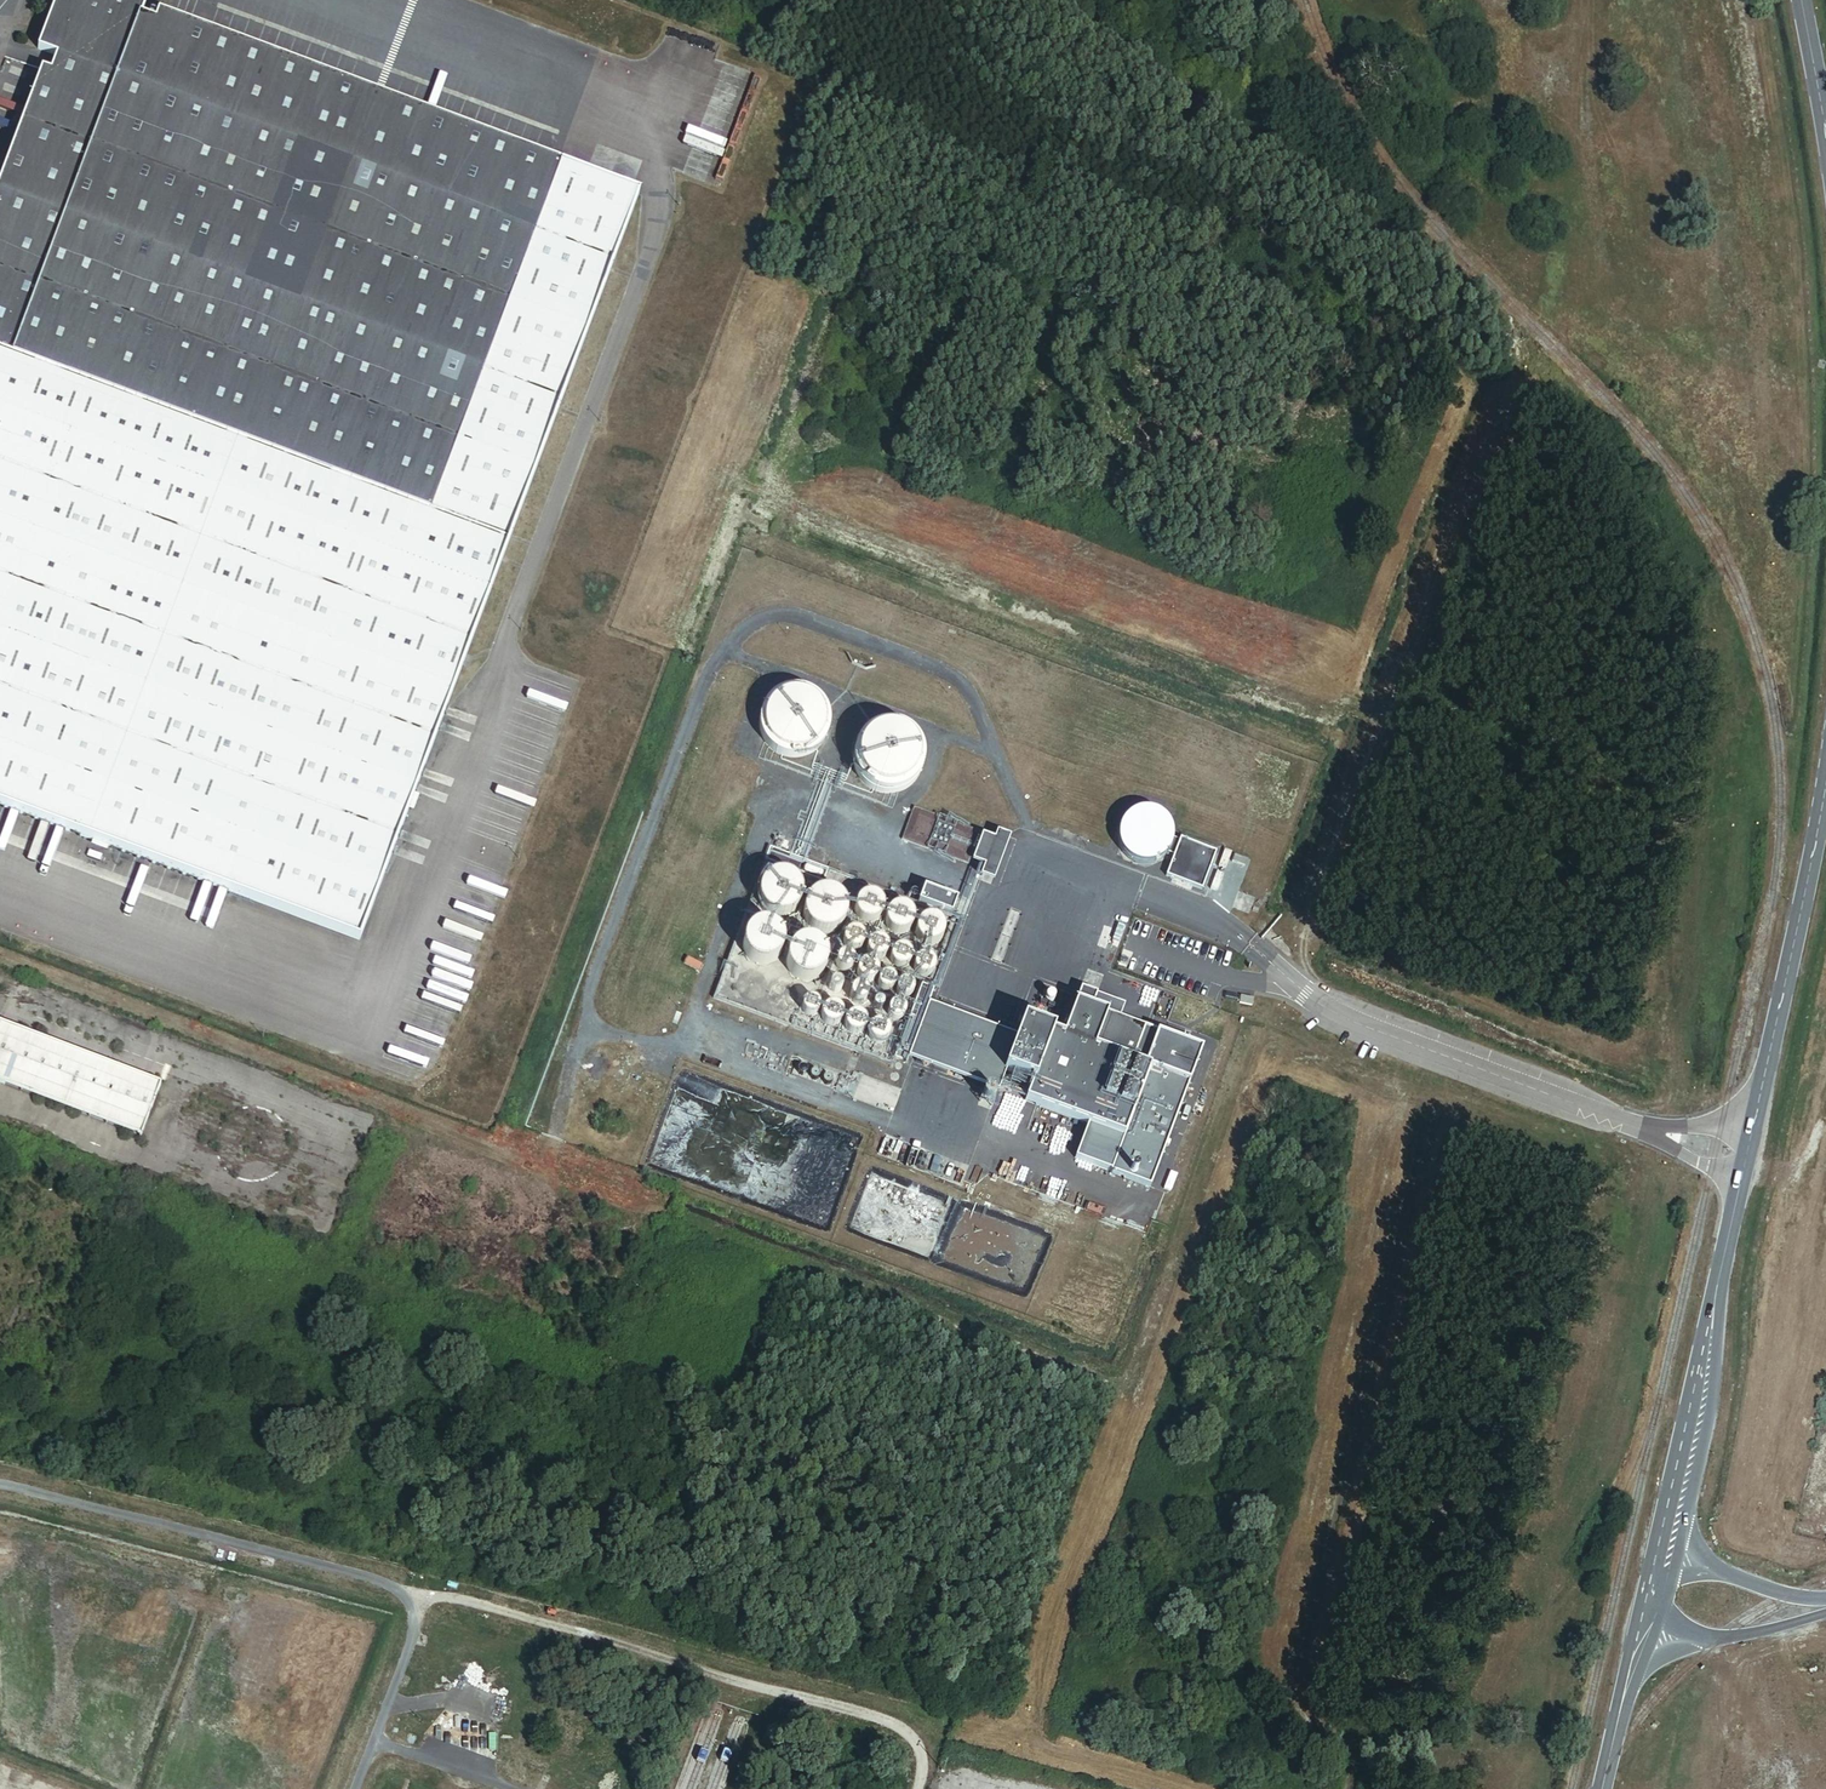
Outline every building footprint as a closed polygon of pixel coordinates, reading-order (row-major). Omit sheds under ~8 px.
[(0,181),(0,351),(430,513),(561,166),(158,15),(154,24),(140,18),(147,0),(56,0),(37,51),(56,58),(50,73),(41,70),(0,181)] [(359,938),(508,541),(639,195),(561,166),(430,513),(0,351),(0,803),(359,938)] [(805,744),(814,739),(821,732),(826,722),(826,713),(825,704),(820,696),(813,690),(805,686),(796,684),(786,686),(777,691),(770,699),(766,709),(765,719),(769,729),(775,737),(784,743),(794,745),(805,744)] [(900,778),(909,773),(917,766),(921,756),(922,747),(920,738),(915,730),(909,724),(900,720),(891,718),(881,720),(872,725),(865,733),(861,743),(861,753),(864,763),(870,771),(879,777),(889,779),(900,778)] [(1150,855),(1158,853),(1166,849),(1171,842),(1174,834),(1174,826),(1171,818),(1166,811),(1159,806),(1151,804),(1142,804),(1134,808),(1128,813),(1124,821),(1122,829),(1124,837),(1128,845),(1134,851),(1141,854),(1150,855)] [(1011,832),(997,827),(994,835),(983,830),(973,857),(985,862),(981,872),(994,877),(1011,832)] [(1218,850),(1180,836),(1166,873),(1204,887),(1218,850)] [(794,902),(799,897),(802,891),(803,884),(801,878),(799,873),(794,869),(789,866),(783,865),(777,866),(771,869),(766,874),(763,880),(763,887),(765,893),(769,899),(774,903),(781,905),(787,904),(794,902)] [(839,919),(844,914),(847,908),(848,901),(846,896),(844,890),(839,886),(834,883),(828,882),(822,883),(816,886),(811,891),(809,897),(808,904),(810,911),(814,916),(819,920),(826,922),(832,921),(839,919)] [(957,893),(925,882),(920,896),(952,908),(957,893)] [(875,913),(879,911),(881,907),(883,903),(883,900),(882,896),(880,893),(876,890),(873,889),(869,889),(865,890),(862,893),(859,896),(858,900),(859,904),(860,908),(863,911),(867,913),(871,913),(875,913)] [(907,922),(910,920),(913,917),(914,913),(914,909),(913,905),(911,902),(908,900),(904,899),(900,899),(896,900),(893,902),(891,906),(890,910),(890,914),(892,918),(895,921),(898,923),(902,923),(907,922)] [(936,934),(940,932),(942,928),(944,925),(944,921),(943,917),(941,914),(937,911),(934,910),(930,910),(926,911),(923,914),(920,917),(919,921),(920,925),(921,929),(924,932),(928,934),(932,935),(936,934)] [(775,952),(780,947),(783,941),(783,934),(782,928),(779,923),(775,919),(770,916),(764,915),(758,916),(752,919),(747,924),(744,930),(744,937),(746,943),(750,949),(755,953),(762,955),(768,954),(775,952)] [(858,941),(860,939),(862,937),(863,934),(863,931),(863,929),(861,927),(860,925),(857,924),(855,924),(852,924),(849,926),(847,928),(846,931),(846,934),(847,937),(849,939),(852,941),(855,941),(858,941)] [(819,967),(824,962),(827,956),(828,949),(827,944),(824,938),(819,934),(814,931),(808,930),(802,931),(796,934),(791,939),(789,945),(788,952),(790,959),(794,964),(799,968),(806,970),(813,969),(819,967)] [(884,951),(886,949),(888,947),(889,944),(889,941),(889,939),(887,937),(885,935),(883,934),(881,934),(878,934),(875,936),(873,938),(872,941),(872,944),(873,947),(875,949),(878,951),(881,951),(884,951)] [(906,958),(908,957),(910,954),(911,952),(911,949),(911,947),(909,945),(907,943),(905,942),(902,941),(900,942),(897,943),(895,946),(894,949),(894,952),(895,954),(897,957),(900,958),(903,959),(906,958)] [(851,961),(853,959),(854,957),(854,955),(853,952),(852,950),(849,949),(847,948),(844,948),(842,949),(840,951),(839,953),(839,956),(839,958),(840,960),(842,962),(844,963),(847,963),(849,963),(851,961)] [(928,968),(931,967),(933,964),(934,962),(934,959),(933,957),(932,954),(930,953),(927,952),(925,951),(922,952),(919,953),(917,956),(916,959),(916,962),(917,964),(919,967),(922,968),(925,969),(928,968)] [(874,973),(876,971),(878,969),(879,966),(879,963),(877,960),(876,958),(873,956),(871,955),(868,956),(865,957),(862,959),(861,961),(860,964),(861,968),(862,970),(864,973),(867,974),(870,974),(874,973)] [(891,985),(894,984),(896,981),(897,978),(897,976),(896,973),(895,971),(893,970),(891,969),(888,968),(885,969),(882,970),(881,973),(879,975),(879,978),(881,981),(883,984),(885,985),(888,986),(891,985)] [(837,986),(839,985),(841,984),(842,982),(842,980),(841,978),(840,976),(839,975),(837,974),(835,974),(833,974),(832,975),(830,977),(830,979),(830,981),(830,983),(832,984),(833,986),(835,986),(837,986)] [(910,991),(912,990),(914,987),(915,984),(915,982),(915,979),(913,977),(911,976),(909,975),(907,974),(904,975),(901,976),(899,979),(898,981),(898,984),(899,987),(901,990),(904,991),(907,992),(910,991)] [(864,997),(866,995),(868,992),(869,990),(868,987),(867,984),(865,981),(862,980),(859,979),(856,980),(854,982),(852,984),(851,986),(850,989),(851,992),(853,995),(855,996),(858,997),(861,997),(864,997)] [(1149,1182),(1200,1043),(1120,1014),(1124,1001),(1081,986),(1065,1029),(1055,1026),(1058,1020),(1027,1009),(1018,1034),(930,1002),(911,1054),(1088,1118),(1074,1155),(1149,1182)] [(1052,996),(1053,996),(1054,995),(1055,994),(1055,993),(1055,991),(1055,990),(1054,989),(1053,988),(1052,988),(1050,988),(1049,989),(1048,990),(1047,991),(1047,992),(1047,994),(1048,995),(1049,996),(1050,996),(1052,996)] [(815,1008),(818,1007),(819,1004),(820,1002),(820,999),(819,997),(818,995),(816,994),(813,993),(811,993),(808,994),(806,996),(805,998),(804,1000),(805,1003),(806,1006),(808,1007),(810,1009),(813,1009),(815,1008)] [(881,1004),(883,1003),(884,1002),(885,1000),(885,999),(885,997),(884,996),(883,995),(882,994),(880,994),(878,994),(877,995),(876,996),(875,998),(875,1000),(876,1001),(877,1002),(878,1003),(880,1004),(881,1004)] [(901,1014),(904,1013),(906,1010),(907,1008),(908,1005),(907,1002),(906,999),(903,998),(901,996),(898,996),(895,997),(892,999),(891,1001),(890,1004),(890,1007),(891,1010),(893,1012),(895,1014),(898,1014),(901,1014)] [(837,1018),(840,1016),(842,1014),(843,1010),(843,1008),(842,1005),(841,1003),(839,1001),(836,1000),(833,1000),(830,1000),(827,1002),(825,1005),(824,1008),(825,1011),(826,1014),(828,1016),(831,1018),(834,1018),(837,1018)] [(860,1025),(863,1024),(865,1021),(866,1018),(866,1015),(865,1013),(864,1010),(862,1009),(859,1008),(856,1007),(853,1008),(851,1010),(849,1012),(848,1015),(848,1019),(849,1022),(851,1024),(854,1025),(857,1026),(860,1025)] [(882,1036),(885,1036),(888,1034),(890,1031),(892,1028),(892,1025),(891,1021),(889,1018),(886,1016),(883,1015),(879,1015),(876,1016),(873,1019),(871,1022),(871,1025),(871,1029),(872,1032),(875,1034),(878,1036),(882,1036)] [(140,1138),(160,1085),(0,1025),(0,1085),(140,1138)]
